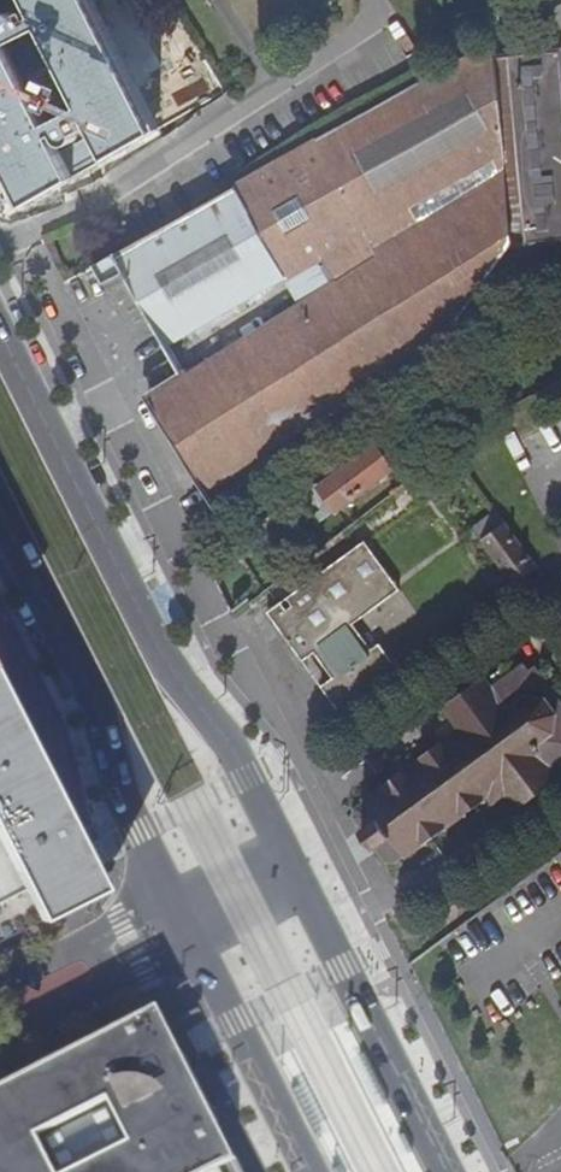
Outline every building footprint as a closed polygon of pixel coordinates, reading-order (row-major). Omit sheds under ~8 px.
[(101,162),(168,123),(100,0),(62,0),(41,11),(35,0),(0,0),(0,61),(21,49),(11,31),(23,23),(101,162)] [(130,273),(171,347),(289,279),(504,158),(495,61),(493,47),(99,268),(109,286),(119,279),(116,272),(126,266),(130,273)] [(508,60),(526,244),(560,241),(560,59),(560,54),(508,60)] [(495,61),(504,158),(513,245),(526,244),(508,60),(495,61)] [(209,487),(444,340),(468,307),(493,273),(513,245),(504,158),(289,279),(305,307),(154,402),(209,487)] [(119,279),(130,273),(126,266),(116,272),(119,279)] [(493,273),(468,307),(476,312),(500,279),(493,273)] [(337,511),(407,458),(391,437),(321,489),(337,511)] [(535,568),(495,512),(472,530),(513,585),(535,568)] [(377,648),(359,621),(354,618),(401,582),(372,542),(369,539),(289,596),(295,605),(286,611),(279,603),(266,613),(301,661),(308,658),(313,665),(316,669),(320,674),(327,683),(319,687),(343,720),(355,712),(364,706),(360,699),(365,695),(370,701),(407,676),(382,643),(377,648)] [(354,618),(359,621),(405,588),(401,582),(354,618)] [(406,857),(486,799),(490,805),(504,795),(515,809),(556,779),(549,769),(560,759),(560,705),(533,667),(527,672),(521,666),(490,688),(483,678),(441,707),(456,728),(396,773),(361,799),(363,802),(353,809),(352,818),(359,827),(358,830),(366,842),(373,852),(377,851),(385,861),(392,863),(403,856),(406,857)] [(87,897),(78,864),(91,857),(70,817),(59,823),(10,730),(22,723),(0,680),(0,941),(87,897)] [(22,723),(10,730),(59,823),(70,817),(22,723)] [(91,857),(78,864),(87,897),(106,887),(91,857)] [(182,1054),(175,1057),(153,1013),(0,1091),(0,1171),(242,1171),(182,1054)]
